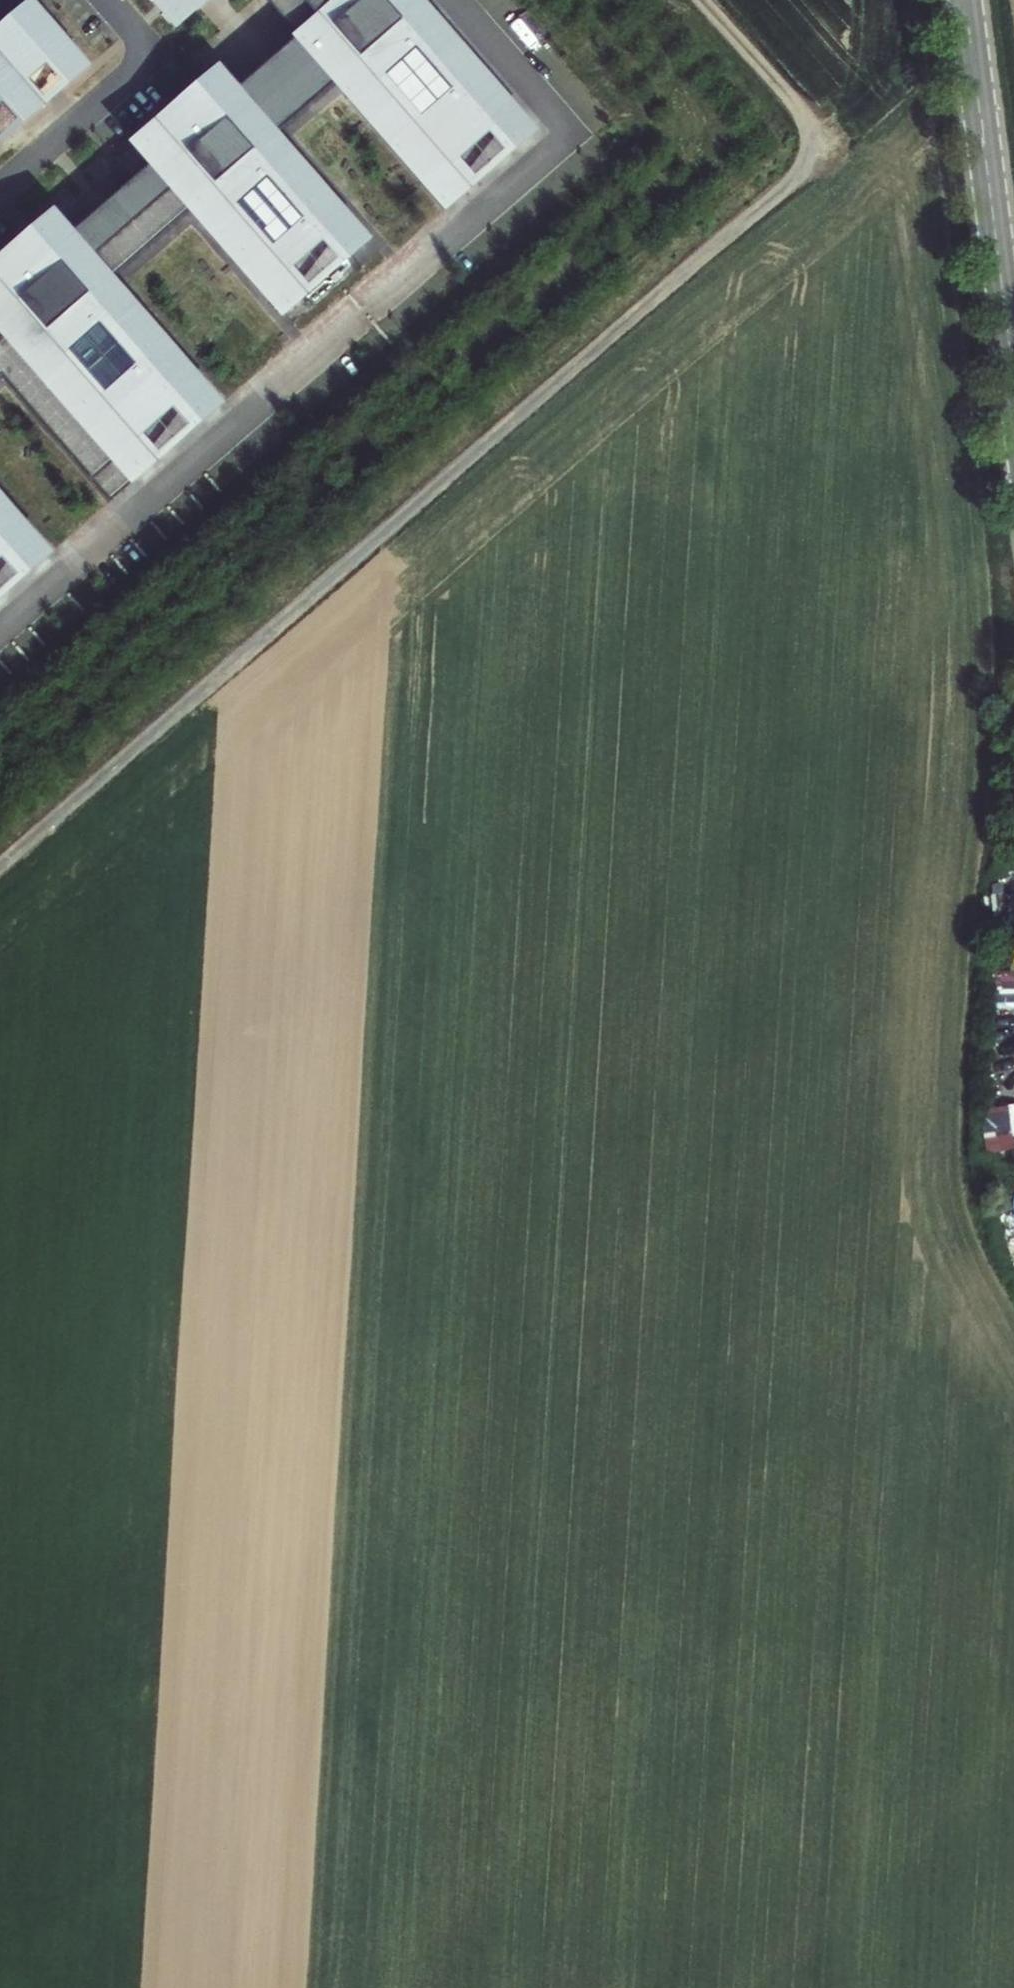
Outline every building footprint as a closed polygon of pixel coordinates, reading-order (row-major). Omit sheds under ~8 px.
[(294,40),(266,65),(235,92),(215,110),(197,89),(111,164),(129,185),(99,211),(71,236),(51,253),(33,233),(0,262),(0,373),(1,373),(89,478),(114,456),(132,479),(222,404),(113,279),(135,259),(193,210),(283,314),(370,239),(279,135),(338,83),(428,186),(449,168),(469,190),(536,131),(421,0),(258,0),(294,40)] [(153,7),(162,17),(172,29),(194,10),(185,0),(161,0),(153,7)] [(194,10),(205,0),(185,0),(194,10)] [(32,1),(0,28),(0,143),(89,66),(32,1)] [(217,71),(197,89),(215,110),(235,92),(217,71)] [(449,168),(428,186),(447,208),(469,190),(449,168)] [(53,215),(33,233),(51,253),(71,236),(53,215)] [(132,479),(114,456),(89,478),(107,500),(132,479)] [(51,554),(0,493),(0,598),(51,554)]
